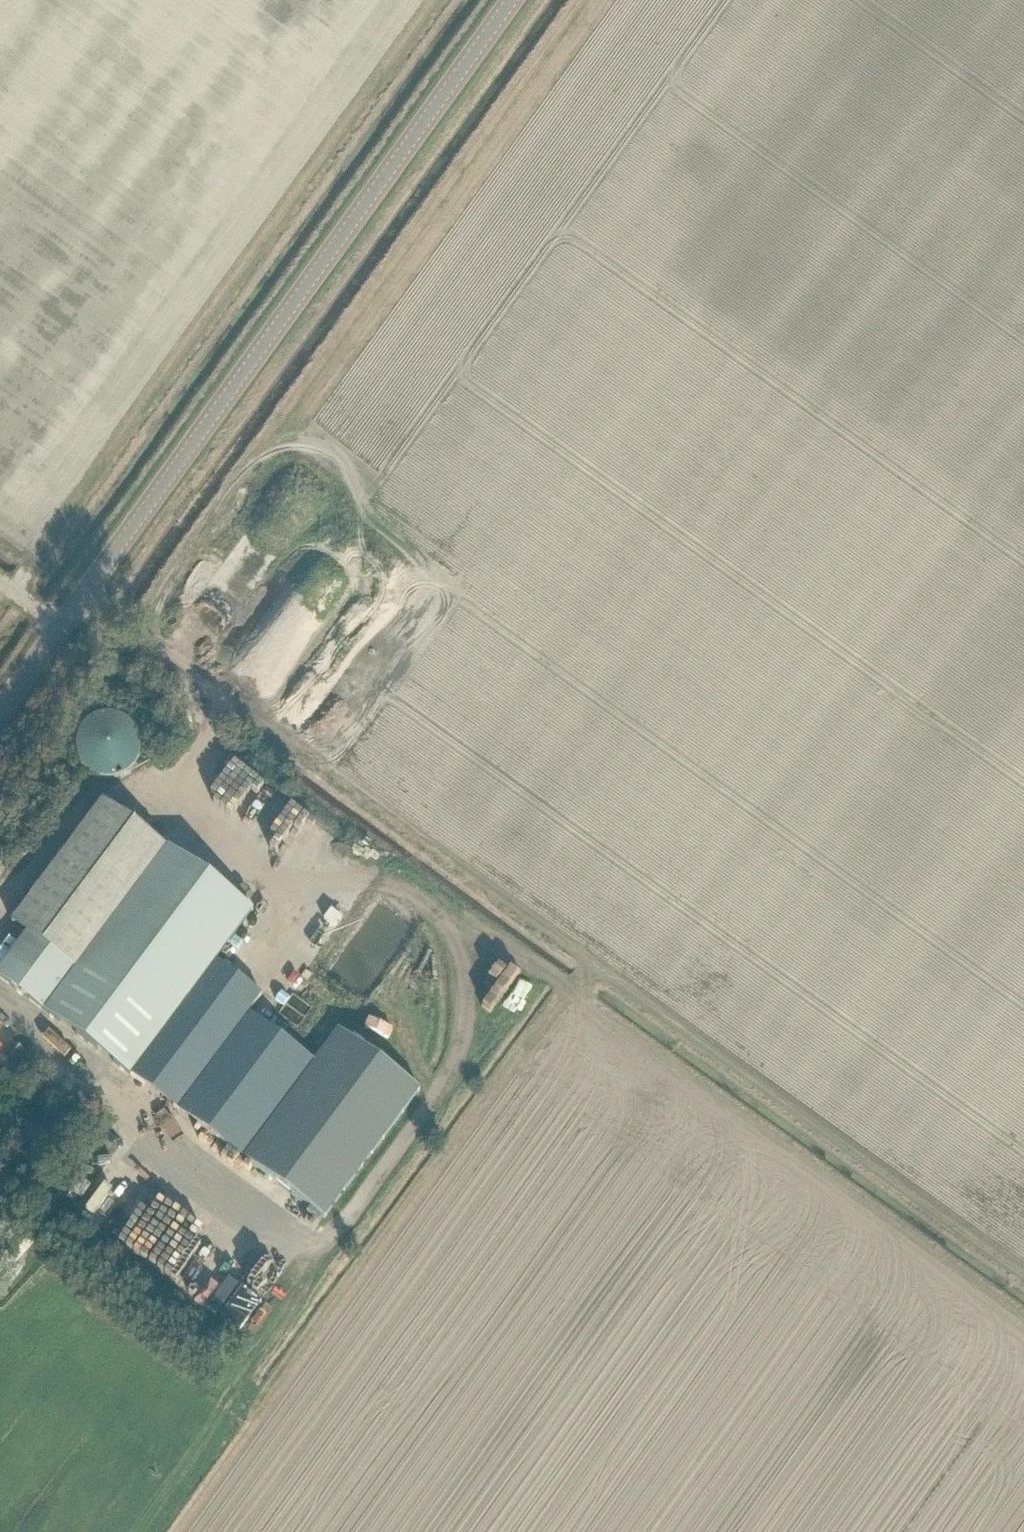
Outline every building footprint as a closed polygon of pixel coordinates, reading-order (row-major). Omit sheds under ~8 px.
[(76,744),(76,749),(77,755),(78,760),(81,765),(85,769),(89,773),(94,776),(99,778),(104,779),(110,779),(115,779),(121,777),(126,775),(130,771),(134,767),(137,763),(139,758),(141,752),(141,747),(141,741),(139,736),(137,731),(134,726),(130,722),(126,719),(121,716),(115,715),(110,714),(104,714),(99,715),(94,717),(89,720),(85,724),(81,728),(78,733),(77,738),(76,744)] [(104,803),(13,926),(29,937),(76,972),(166,850),(104,803)] [(253,913),(166,850),(76,972),(45,1014),(129,1076),(131,1078),(216,963),(253,913)] [(216,963),(131,1078),(239,1158),(312,1061),(314,1063),(338,1031),(364,995),(253,913),(216,963)] [(0,976),(0,981),(45,1014),(76,972),(29,937),(0,976)] [(312,1061),(239,1158),(241,1159),(321,1219),(418,1091),(338,1031),(314,1063),(312,1061)] [(17,1066),(26,1052),(16,1045),(6,1059),(17,1066)]
